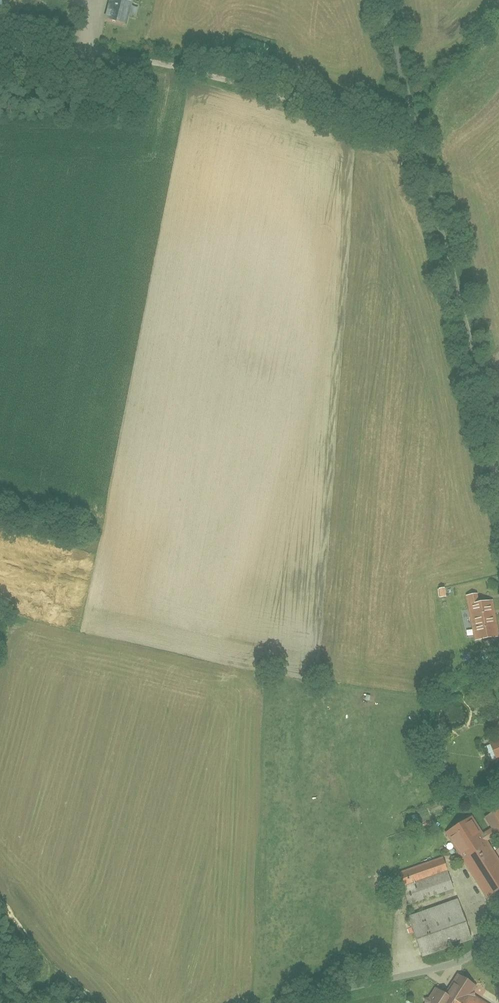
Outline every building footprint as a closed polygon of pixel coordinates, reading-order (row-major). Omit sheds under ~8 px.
[(103,24),(123,29),(129,4),(112,0),(108,0),(103,24)] [(474,644),(498,639),(498,637),(492,599),(467,604),(474,644)] [(487,744),(497,766),(498,765),(498,738),(487,744)] [(494,839),(496,843),(498,841),(498,811),(483,821),(490,832),(480,838),(469,820),(441,837),(481,904),(498,893),(498,870),(484,845),(494,839)] [(399,894),(421,961),(468,946),(446,878),(399,894)] [(472,999),(477,992),(452,975),(434,1002),(478,1002),(472,999)]
